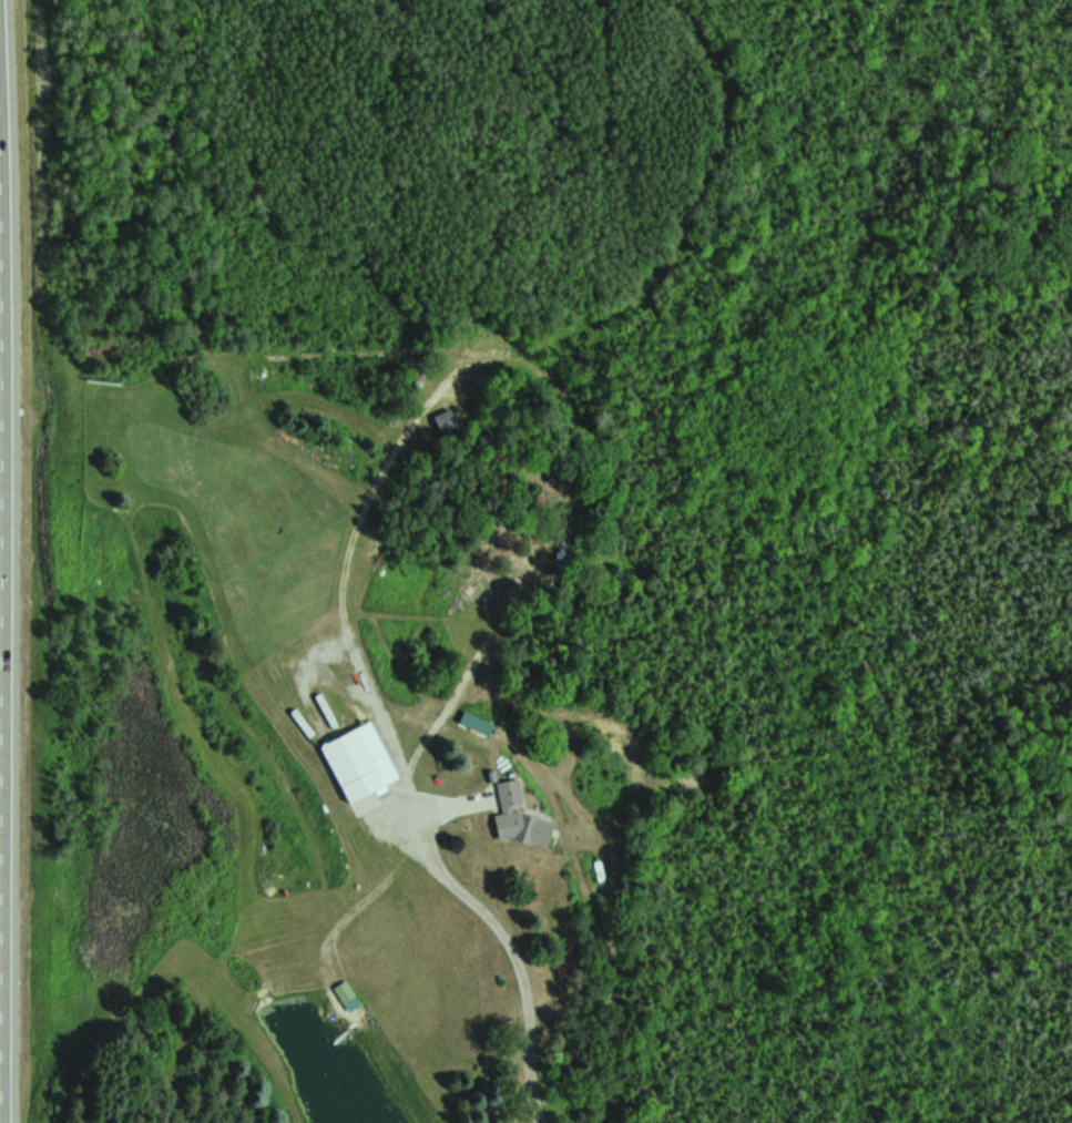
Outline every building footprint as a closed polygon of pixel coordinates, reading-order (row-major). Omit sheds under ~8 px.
[(380,721),(329,747),(358,807),(410,781),(380,721)] [(510,839),(534,834),(521,781),(498,786),(510,839)] [(351,1014),(362,1007),(346,982),(335,989),(351,1014)]
